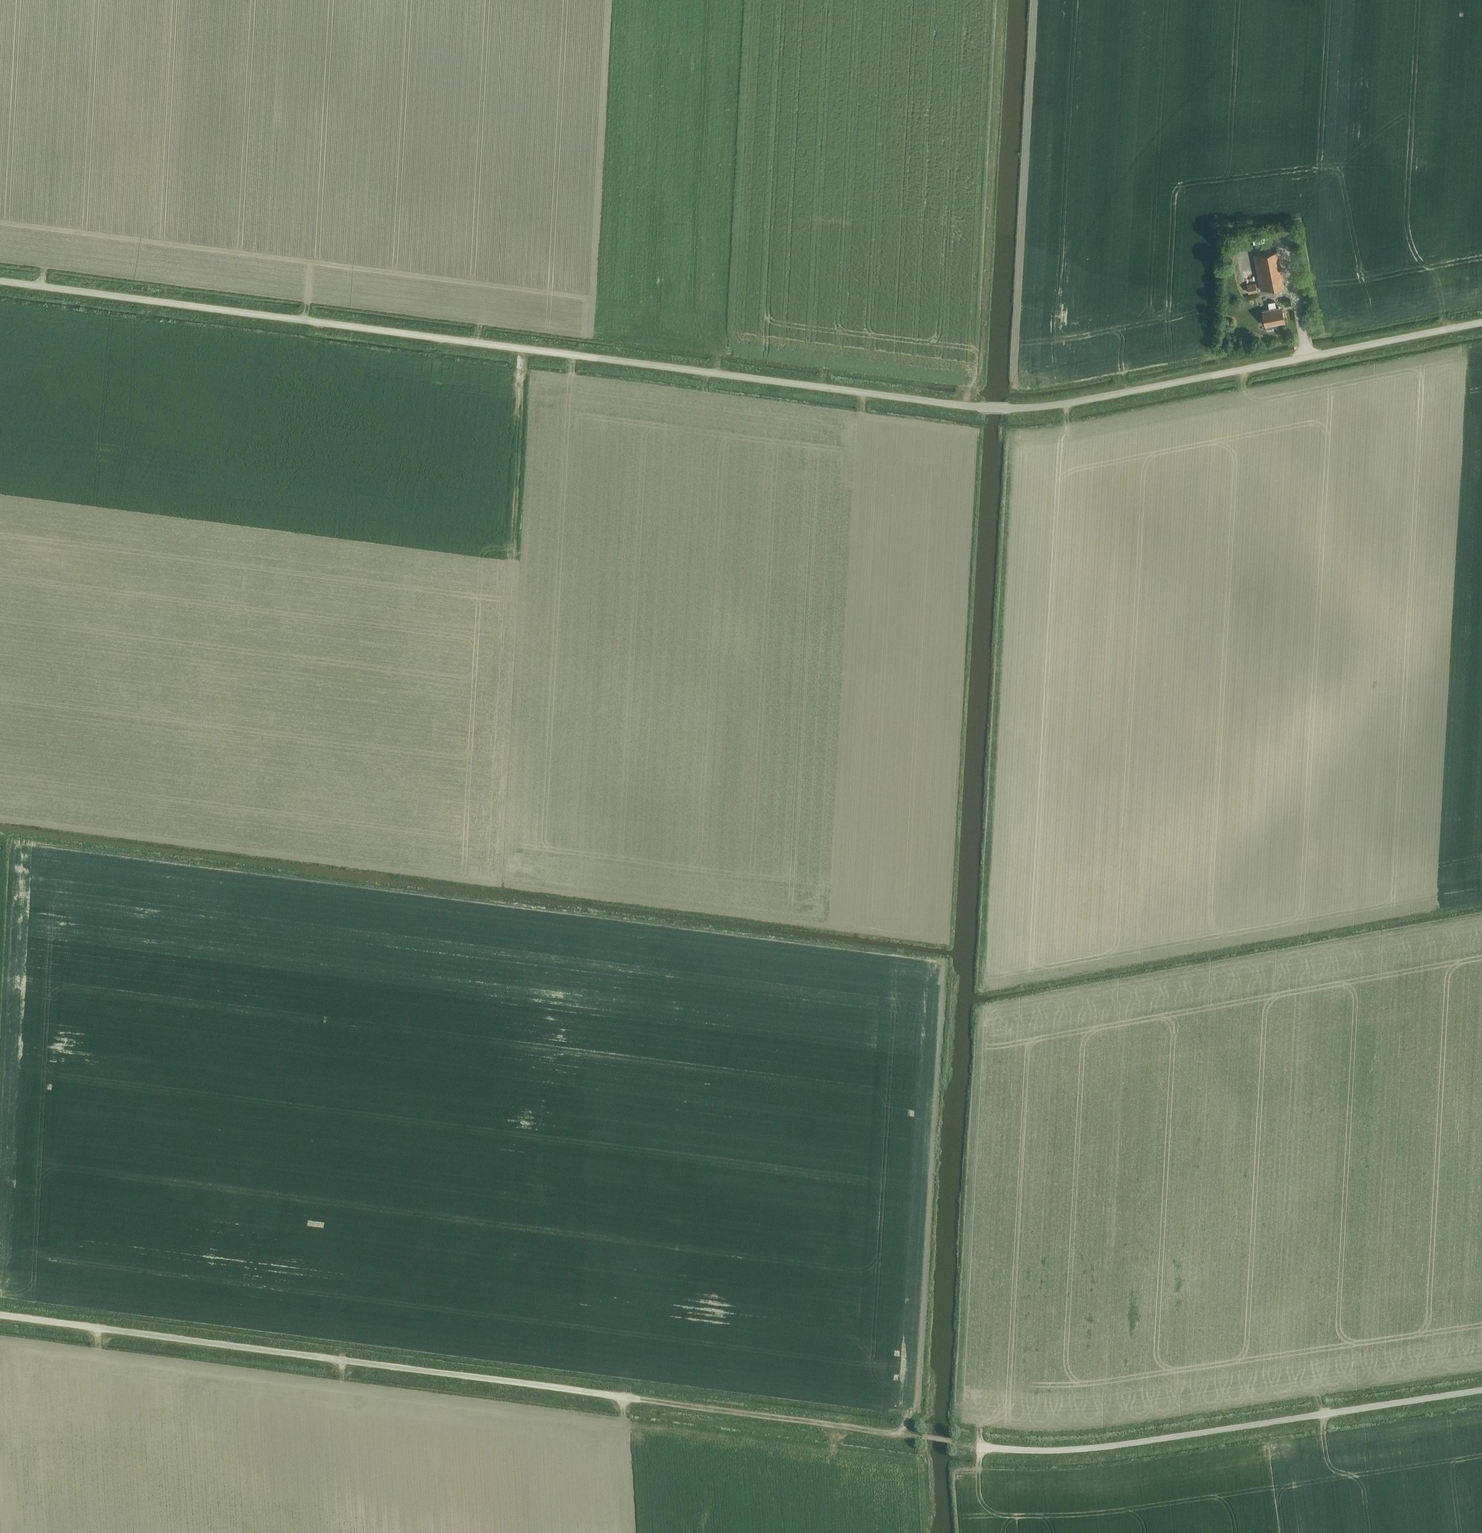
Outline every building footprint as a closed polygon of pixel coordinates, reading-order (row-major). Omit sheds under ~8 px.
[(1255,254),(1262,289),(1285,285),(1278,249),(1255,254)] [(1242,255),(1245,265),(1251,264),(1248,254),(1242,255)] [(1248,285),(1249,292),(1257,290),(1256,283),(1248,285)] [(1269,309),(1263,310),(1266,325),(1268,325),(1286,321),(1282,307),(1282,306),(1276,307),(1275,301),(1268,302),(1269,309)]
